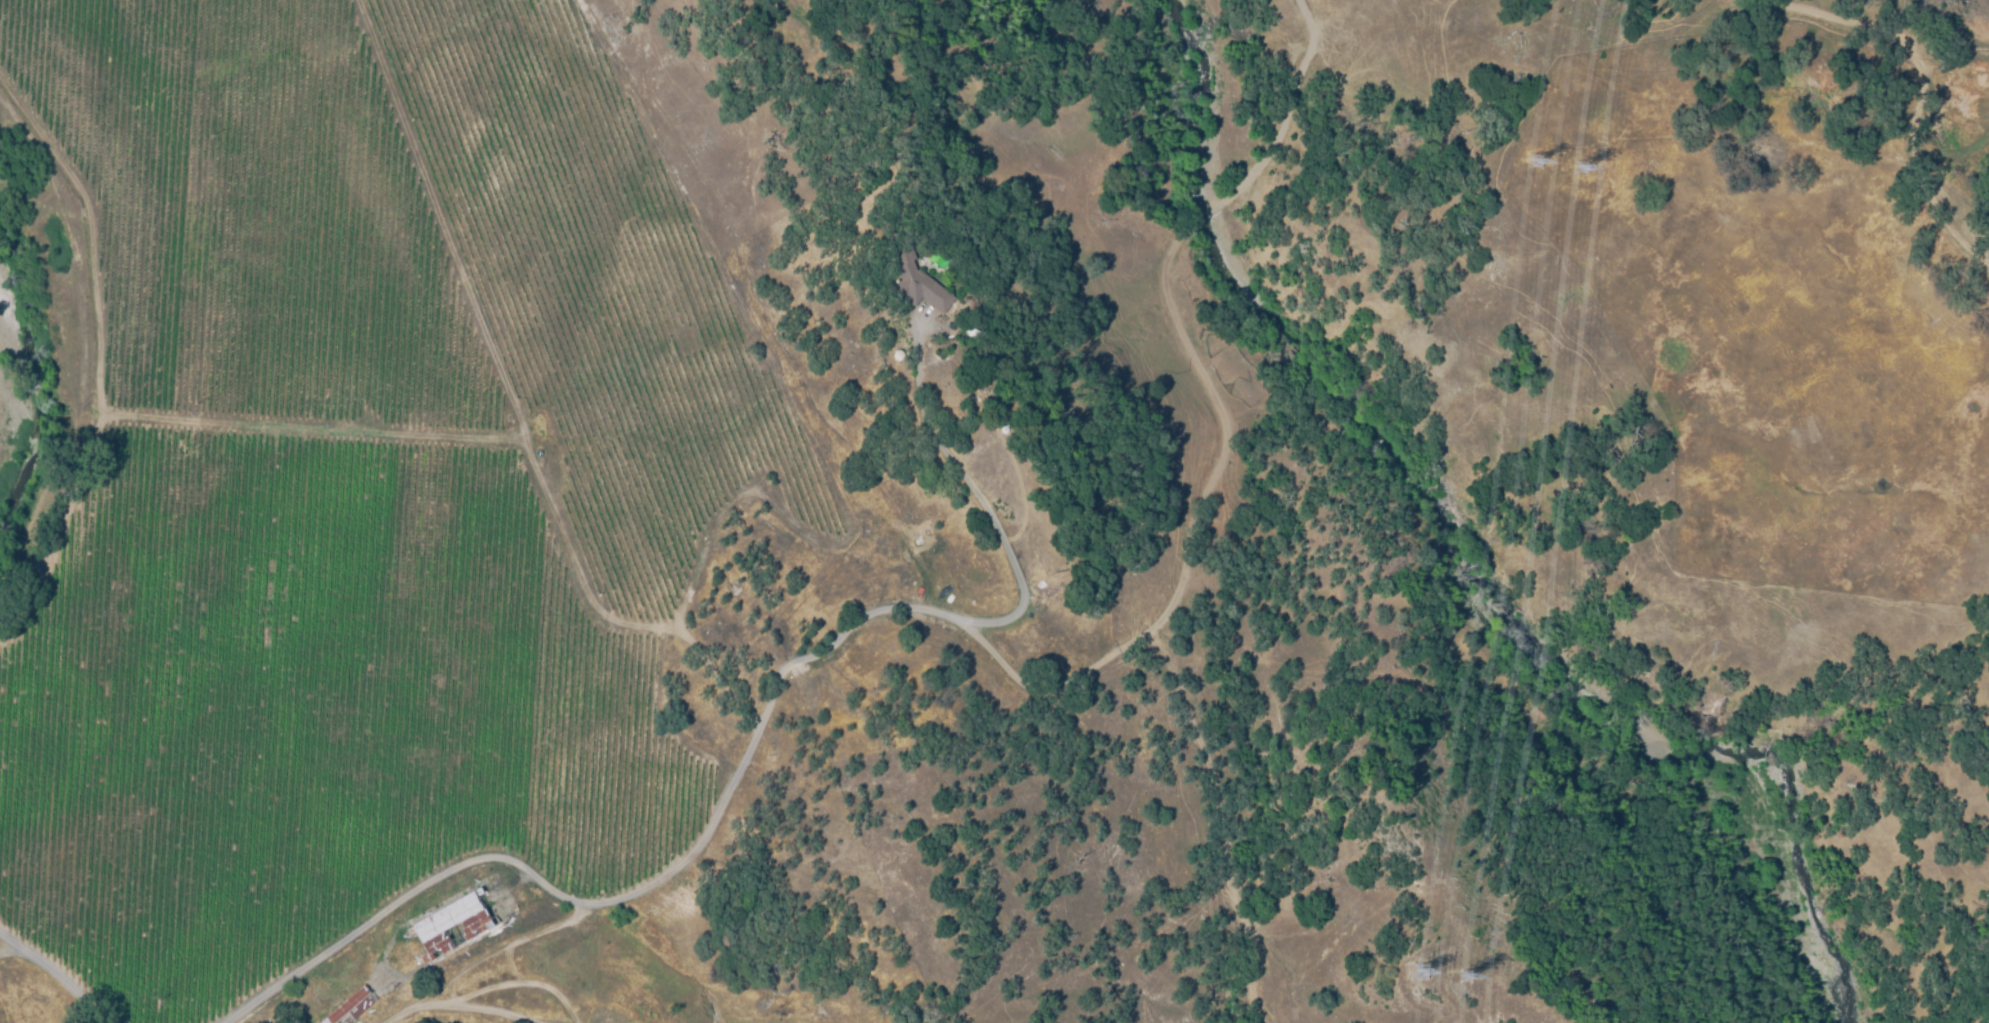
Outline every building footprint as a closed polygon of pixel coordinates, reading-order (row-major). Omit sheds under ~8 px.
[(942,315),(921,298),(915,306),(908,300),(906,303),(889,289),(897,280),(884,242),(904,234),(916,259),(912,261),(916,271),(919,269),(955,299),(942,315)] [(455,948),(430,961),(411,926),(454,902),(480,888),(499,923),(455,948)] [(376,1000),(350,1022),(321,1022),(363,986),(376,1000)]
